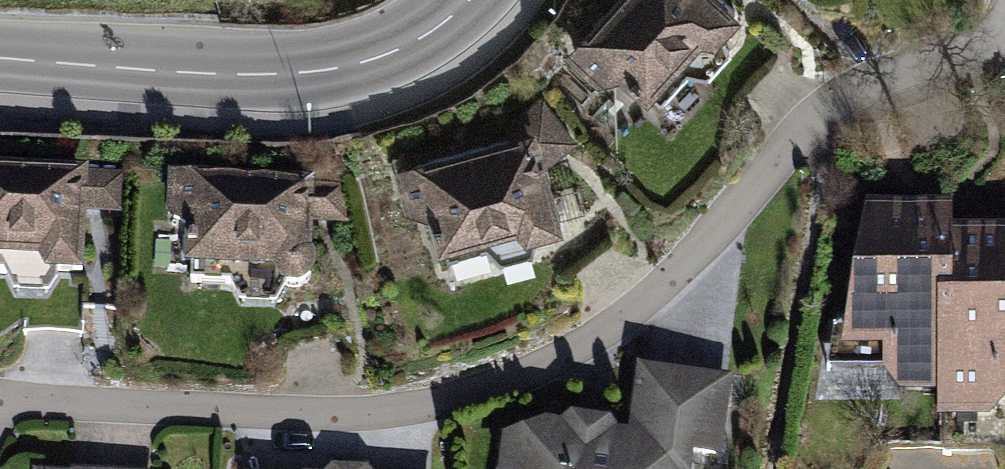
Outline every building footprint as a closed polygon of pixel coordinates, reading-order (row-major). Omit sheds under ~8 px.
[(721,0),(619,0),(570,54),(610,88),(620,78),(656,104),(743,21),(721,0)] [(510,136),(397,171),(413,220),(424,218),(437,264),(567,232),(547,162),(583,145),(545,97),(502,126),(510,136)] [(0,170),(0,277),(91,283),(92,222),(132,223),(131,173),(0,170)] [(344,187),(171,181),(174,282),(321,287),(316,230),(348,231),(344,187)] [(957,307),(957,233),(957,210),(869,211),(839,369),(885,369),(885,375),(900,396),(940,395),(943,307),(957,307)] [(957,233),(957,307),(943,307),(940,395),(939,419),(1004,418),(1004,235),(957,233)] [(504,442),(499,468),(697,468),(697,464),(725,466),(736,381),(642,368),(632,435),(620,431),(614,420),(573,415),(566,424),(552,423),(504,442)]
